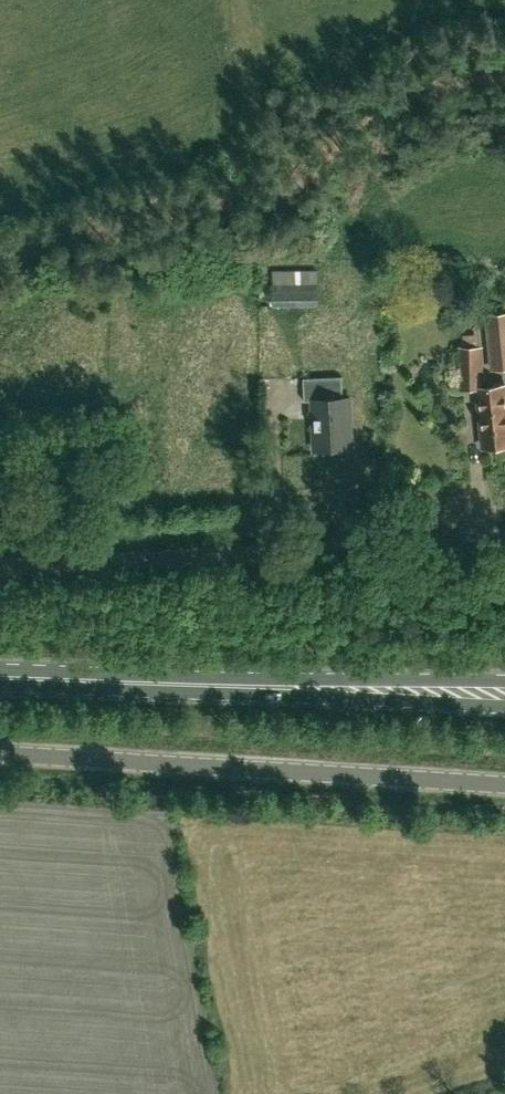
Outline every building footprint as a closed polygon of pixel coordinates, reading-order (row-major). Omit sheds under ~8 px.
[(274,306),(319,305),(319,281),(273,282),(274,306)] [(485,312),(490,369),(504,368),(504,311),(485,312)] [(484,388),(484,386),(484,345),(458,346),(459,390),(478,388),(484,388)] [(343,397),(342,376),(303,378),(304,401),(312,400),(315,449),(352,447),(349,397),(343,397)] [(504,444),(504,384),(489,386),(491,410),(480,411),(484,446),(504,444)]
